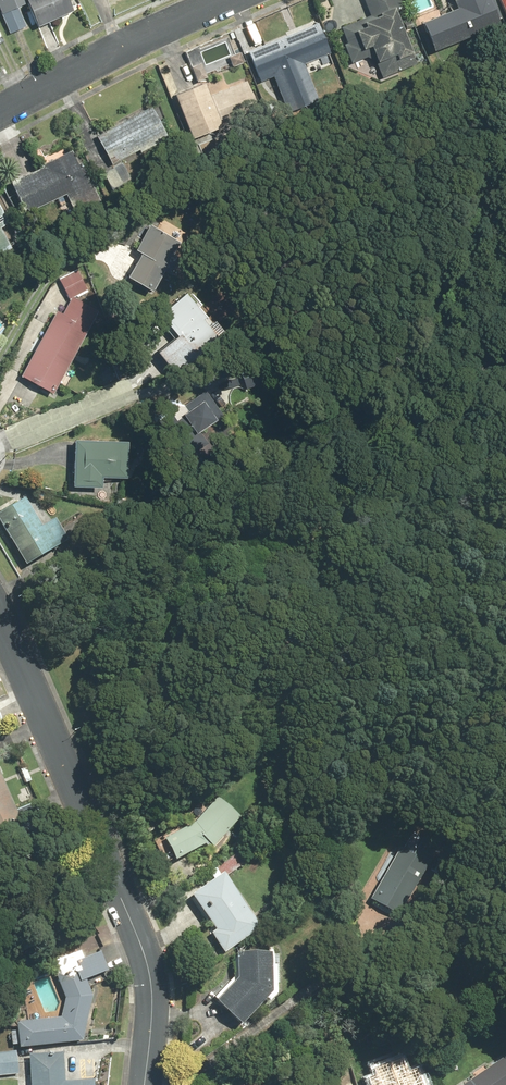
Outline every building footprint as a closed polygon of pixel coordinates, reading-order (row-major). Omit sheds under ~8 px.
[(1,14),(2,13),(10,33),(35,23),(26,0),(0,0),(0,11),(1,14)] [(37,26),(72,11),(68,0),(26,0),(37,26)] [(340,25),(354,61),(373,54),(382,78),(418,64),(396,8),(403,6),(401,0),(364,0),(369,13),(340,25)] [(432,48),(497,22),(489,0),(454,0),(456,5),(420,19),(432,48)] [(317,21),(247,49),(259,80),(272,75),(287,111),(318,99),(304,63),(330,53),(317,21)] [(203,79),(172,91),(191,137),(259,110),(246,79),(209,94),(203,79)] [(152,106),(96,135),(111,164),(167,135),(152,106)] [(73,212),(100,200),(82,160),(77,162),(71,147),(39,161),(41,165),(9,178),(23,211),(65,193),(73,212)] [(121,162),(102,172),(114,193),(133,183),(121,162)] [(10,245),(0,226),(8,222),(0,207),(0,251),(10,245)] [(139,251),(125,274),(151,289),(163,269),(171,274),(188,245),(149,222),(133,248),(139,251)] [(189,289),(160,313),(175,332),(155,347),(172,369),(216,334),(202,317),(208,312),(189,289)] [(61,312),(55,309),(19,374),(52,392),(97,309),(71,294),(61,312)] [(170,406),(170,411),(173,416),(161,423),(183,456),(213,436),(204,423),(214,417),(201,397),(185,407),(183,403),(177,402),(170,406)] [(128,439),(72,437),(70,484),(100,485),(100,474),(126,475),(128,439)] [(0,511),(0,524),(24,564),(68,539),(55,517),(40,525),(24,497),(0,511)] [(20,828),(0,779),(0,836),(20,828)] [(193,821),(152,841),(164,865),(205,844),(202,839),(211,847),(238,817),(216,797),(193,822),(193,821)] [(398,848),(368,901),(390,914),(422,865),(398,848)] [(222,873),(190,895),(213,929),(209,932),(223,953),(259,928),(222,873)] [(15,1021),(18,1048),(76,1041),(82,1041),(91,996),(85,979),(107,970),(100,951),(75,961),(77,967),(55,976),(64,999),(60,1016),(15,1021)] [(270,992),(270,989),(270,977),(269,952),(234,953),(235,978),(214,1000),(239,1025),(270,992)] [(15,1051),(0,1053),(0,1076),(18,1074),(15,1051)] [(27,1054),(29,1084),(93,1084),(93,1079),(63,1081),(62,1052),(27,1054)] [(371,1084),(424,1084),(419,1070),(411,1072),(405,1055),(374,1065),(377,1074),(368,1077),(371,1084)] [(461,1084),(505,1084),(505,1056),(461,1084)]
